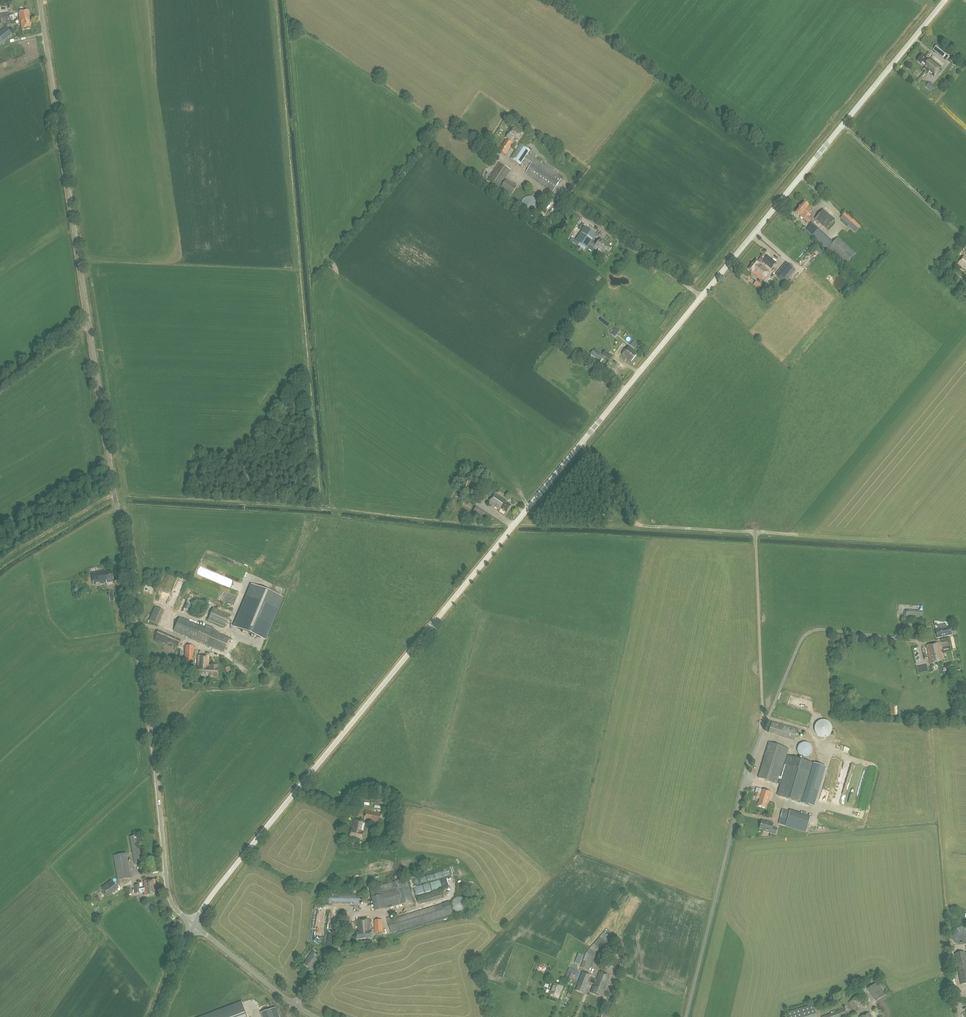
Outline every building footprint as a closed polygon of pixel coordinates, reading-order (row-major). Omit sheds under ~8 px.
[(30,20),(29,10),(19,12),(20,22),(21,22),(22,28),(27,28),(27,29),(30,28),(30,27),(31,27),(30,20)] [(11,22),(9,13),(0,15),(1,24),(11,22)] [(13,34),(7,27),(0,32),(0,44),(13,34)] [(940,47),(935,52),(943,58),(947,52),(940,47)] [(917,61),(925,67),(924,69),(933,77),(941,67),(930,59),(929,60),(923,54),(917,61)] [(925,87),(931,92),(935,87),(929,82),(925,87)] [(512,142),(514,139),(517,141),(522,133),(514,128),(513,128),(511,127),(510,127),(508,131),(508,132),(510,133),(506,138),(512,142)] [(507,139),(499,151),(506,155),(513,143),(507,139)] [(530,166),(526,172),(554,191),(562,178),(528,155),(530,151),(520,144),(510,159),(521,166),(524,161),(530,166)] [(499,162),(487,181),(499,189),(511,170),(499,162)] [(538,204),(537,202),(536,200),(534,198),(532,197),(530,196),(527,197),(525,198),(523,199),(521,201),(521,204),(521,206),(521,209),(523,211),(525,213),(527,214),(530,214),(533,213),(535,212),(537,210),(538,207),(538,204)] [(808,206),(804,202),(795,212),(800,216),(809,223),(811,220),(807,216),(812,210),(808,206)] [(835,219),(823,210),(815,219),(827,229),(835,219)] [(856,232),(860,227),(845,213),(840,218),(856,232)] [(806,230),(820,243),(826,237),(812,224),(806,230)] [(586,248),(595,235),(586,230),(578,242),(586,248)] [(606,250),(609,252),(612,248),(600,240),(596,247),(604,252),(606,250)] [(832,245),(834,243),(831,240),(825,247),(828,250),(827,250),(845,266),(850,261),(832,245)] [(776,263),(768,256),(763,262),(771,269),(776,263)] [(762,280),(769,271),(760,264),(756,260),(749,270),(753,273),(762,280)] [(776,276),(782,280),(792,267),(787,263),(776,276)] [(602,344),(613,353),(620,344),(608,336),(602,344)] [(637,355),(634,352),(635,351),(629,346),(622,355),(627,360),(628,359),(631,362),(637,355)] [(603,359),(593,351),(590,354),(600,362),(603,359)] [(602,355),(610,361),(613,357),(605,351),(602,355)] [(495,493),(489,503),(500,511),(501,509),(507,513),(512,506),(506,502),(506,501),(495,493)] [(477,507),(472,514),(483,522),(485,520),(491,524),(494,518),(477,507)] [(107,583),(106,581),(113,580),(112,572),(105,573),(105,571),(92,573),(94,585),(107,583)] [(252,585),(234,627),(264,639),(282,598),(252,585)] [(151,620),(160,623),(165,611),(157,607),(151,620)] [(224,627),(229,615),(213,608),(208,620),(224,627)] [(906,618),(922,619),(923,611),(906,611),(905,611),(904,618),(906,618)] [(179,617),(173,631),(223,652),(229,638),(217,633),(218,632),(213,630),(213,628),(206,625),(205,628),(179,617)] [(937,638),(952,635),(950,627),(936,630),(937,638)] [(157,635),(154,640),(168,646),(169,644),(177,648),(180,640),(158,631),(156,630),(155,634),(157,635)] [(939,643),(927,646),(931,664),(942,661),(939,643)] [(193,662),(194,646),(182,646),(182,651),(185,651),(185,662),(193,662)] [(209,657),(198,656),(197,668),(196,668),(195,675),(209,676),(209,677),(218,677),(218,668),(217,668),(218,666),(209,665),(209,657)] [(815,727),(815,730),(815,732),(817,734),(818,736),(821,737),(823,737),(826,737),(828,736),(830,734),(831,732),(832,730),(832,727),(831,725),(829,723),(827,721),(825,720),(822,720),(819,721),(817,723),(816,725),(815,727)] [(768,732),(779,735),(794,740),(798,729),(771,721),(768,732)] [(780,777),(789,748),(769,743),(759,778),(781,785),(778,796),(814,807),(826,767),(788,756),(782,777),(780,777)] [(800,745),(799,747),(798,749),(798,751),(799,754),(800,756),(802,757),(804,758),(806,758),(809,757),(811,756),(812,754),(813,752),(813,749),(812,747),(811,745),(809,744),(807,743),(804,743),(802,743),(800,745)] [(858,788),(861,772),(855,771),(852,786),(858,788)] [(841,774),(833,801),(839,803),(847,776),(841,774)] [(864,792),(871,794),(875,777),(867,776),(864,792)] [(772,792),(763,790),(757,788),(755,793),(756,793),(755,797),(760,799),(758,806),(766,808),(768,801),(769,801),(772,792)] [(788,819),(791,812),(783,810),(781,817),(788,819)] [(365,820),(380,823),(382,814),(366,811),(365,820)] [(363,833),(364,831),(363,831),(365,824),(366,823),(354,820),(352,830),(350,837),(362,839),(364,833),(363,833)] [(776,835),(777,829),(772,827),(773,823),(769,822),(769,823),(762,821),(760,829),(764,830),(763,831),(776,835)] [(130,837),(135,864),(143,862),(138,835),(130,837)] [(127,853),(113,855),(117,877),(118,880),(131,878),(127,853)] [(416,885),(447,877),(445,871),(414,879),(416,885)] [(370,888),(375,911),(413,901),(407,879),(370,888)] [(112,880),(102,887),(108,896),(118,889),(112,880)] [(135,893),(140,893),(144,892),(144,896),(157,894),(155,880),(144,881),(144,888),(139,889),(139,885),(134,885),(135,893)] [(417,896),(419,906),(446,898),(443,889),(417,896)] [(329,893),(329,903),(332,904),(332,902),(353,902),(353,904),(359,905),(360,893),(329,893)] [(454,899),(453,901),(452,903),(452,906),(452,908),(454,911),(456,912),(458,913),(461,913),(463,913),(465,911),(467,909),(468,907),(468,904),(467,903),(467,902),(466,900),(464,898),(461,897),(459,897),(456,898),(454,899)] [(448,919),(447,916),(453,914),(449,902),(443,904),(393,919),(392,917),(387,918),(391,933),(396,932),(397,934),(448,919)] [(358,932),(357,932),(357,939),(372,938),(371,931),(371,930),(370,919),(357,920),(358,932)] [(383,932),(383,920),(375,920),(375,933),(383,932)] [(955,940),(957,942),(959,943),(962,944),(964,943),(965,942),(965,928),(964,927),(961,926),(958,927),(956,928),(954,930),(953,933),(953,935),(953,938),(955,940)] [(367,948),(373,951),(376,943),(370,941),(367,948)] [(311,956),(304,964),(311,969),(317,961),(315,959),(318,955),(313,952),(310,955),(311,956)] [(589,970),(593,958),(586,953),(581,967),(589,970)] [(955,955),(961,984),(965,983),(965,953),(955,955)] [(569,968),(565,976),(577,981),(580,973),(580,972),(570,968),(569,968)] [(585,989),(586,989),(592,975),(582,972),(577,985),(578,985),(576,990),(584,993),(585,989)] [(610,976),(599,972),(596,980),(592,978),(590,983),(594,984),(591,993),(602,997),(605,990),(604,990),(610,976)] [(868,988),(876,1001),(885,994),(877,982),(868,988)] [(554,984),(550,994),(558,998),(562,987),(554,984)] [(865,1007),(858,996),(848,1003),(856,1013),(865,1007)] [(242,1002),(201,1016),(248,1016),(242,1002)] [(788,1016),(816,1016),(813,1006),(787,1013),(788,1016)] [(276,1007),(262,1012),(263,1016),(280,1016),(276,1007)] [(844,1009),(822,1016),(842,1016),(846,1015),(844,1009)]
